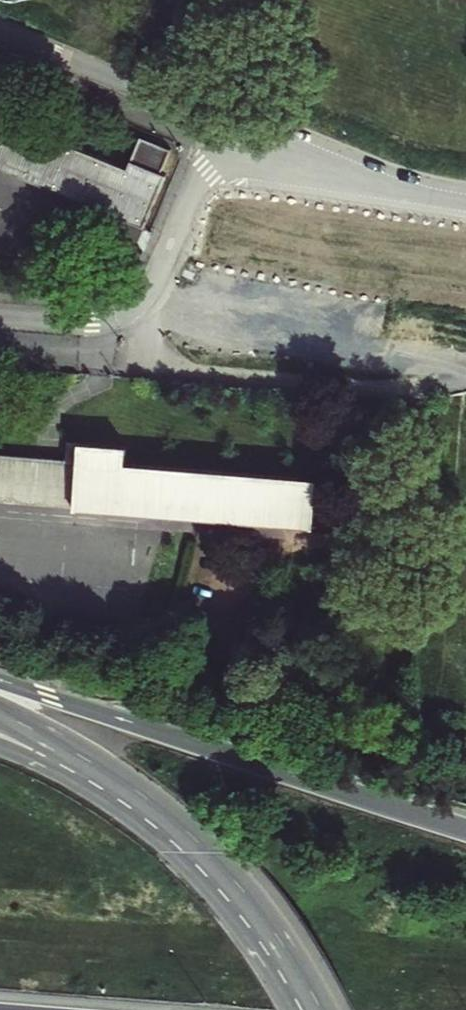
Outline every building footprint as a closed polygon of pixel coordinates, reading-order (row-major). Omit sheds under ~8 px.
[(141,224),(162,174),(155,171),(165,147),(137,135),(124,165),(0,114),(0,166),(141,224)] [(304,535),(309,488),(118,467),(119,451),(71,446),(69,464),(0,457),(0,502),(304,535)]
